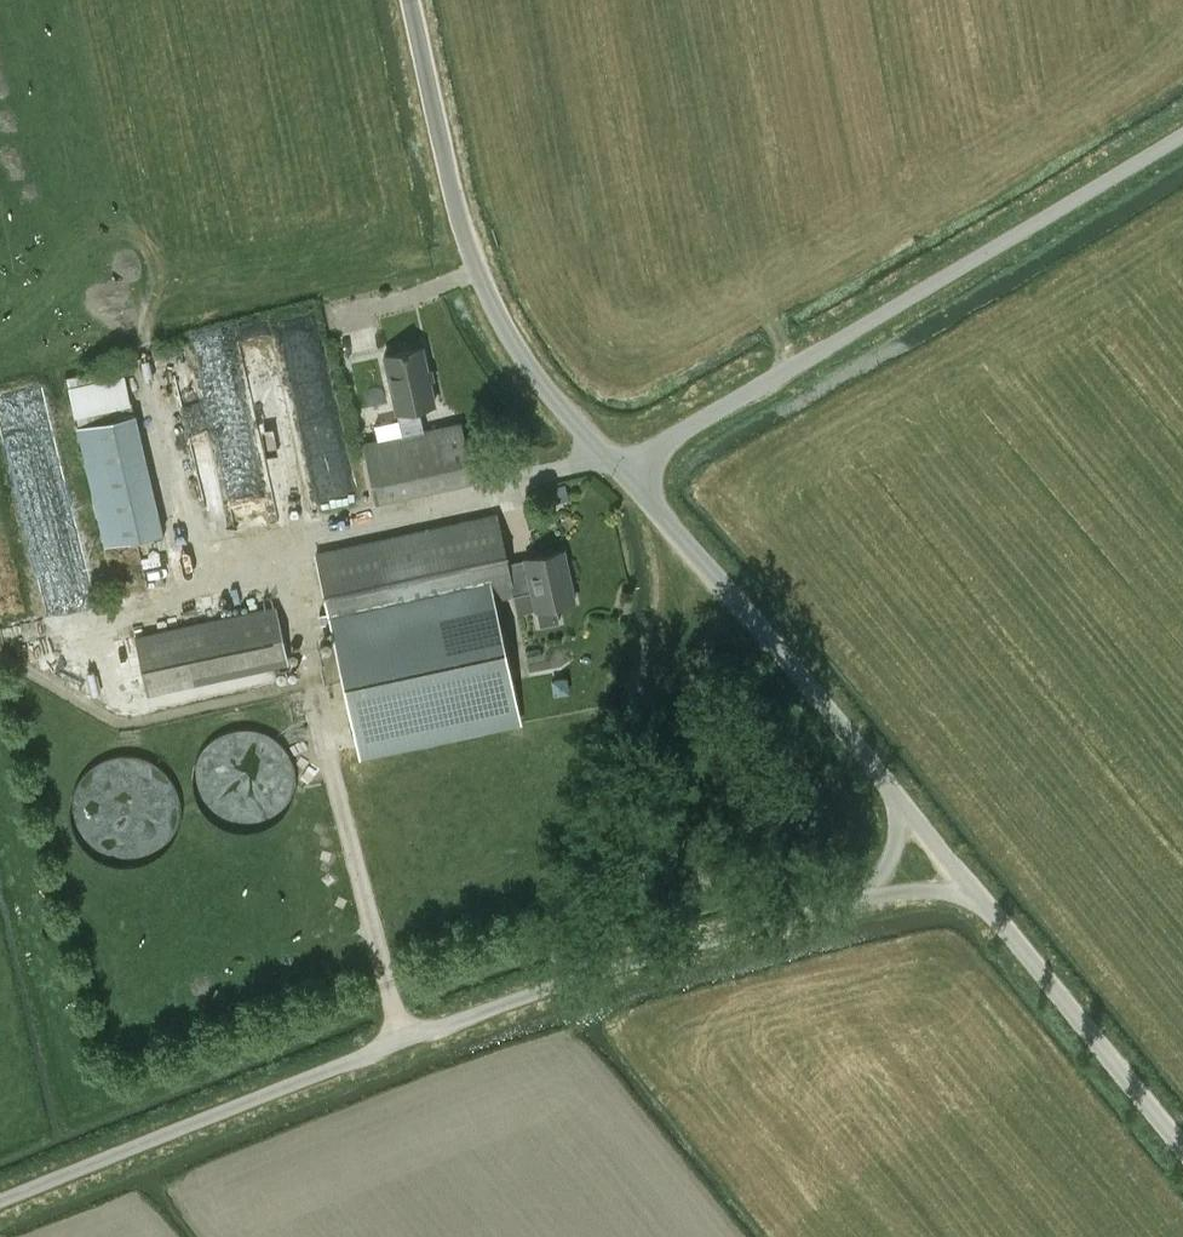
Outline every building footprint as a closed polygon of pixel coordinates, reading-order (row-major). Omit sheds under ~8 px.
[(247,335),(250,358),(276,354),(273,332),(247,335)] [(387,353),(405,433),(362,442),(375,502),(475,480),(462,421),(426,428),(421,405),(437,401),(425,344),(387,353)] [(130,365),(66,376),(73,416),(137,404),(130,365)] [(132,411),(75,425),(105,544),(162,530),(132,411)] [(307,513),(294,428),(269,431),(282,517),(307,513)] [(574,601),(563,549),(525,557),(525,558),(509,562),(495,503),(472,507),(475,517),(313,551),(360,753),(520,718),(495,600),(513,596),(517,613),(533,609),(534,611),(537,610),(540,626),(560,621),(557,605),(574,601)] [(289,663),(276,606),(135,638),(147,694),(289,663)] [(100,652),(89,649),(78,686),(89,689),(100,652)] [(288,749),(229,723),(201,787),(278,821),(301,769),(283,761),(288,749)] [(95,762),(94,826),(110,826),(110,847),(169,848),(171,763),(95,762)]
